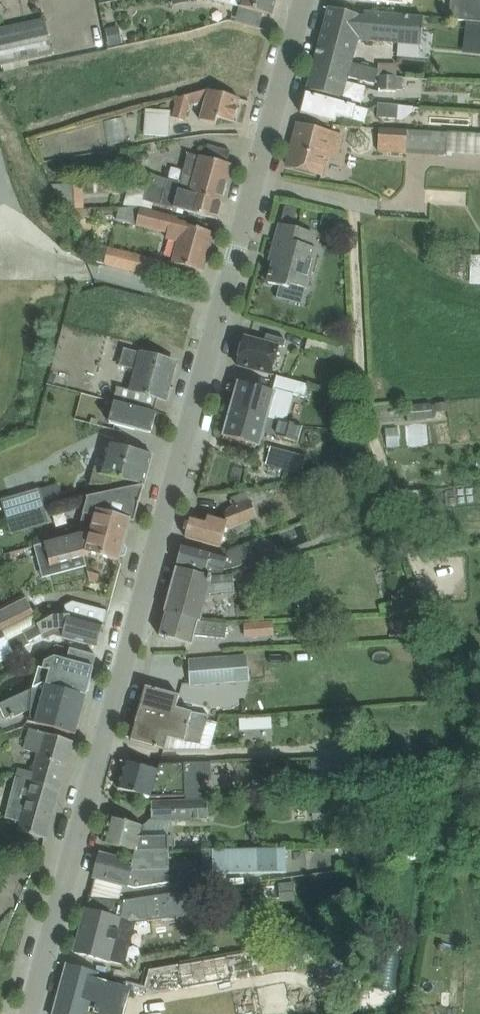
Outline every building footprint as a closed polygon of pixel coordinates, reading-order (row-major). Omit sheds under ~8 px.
[(274,14),(278,0),(242,0),(243,0),(242,5),(274,14)] [(331,7),(325,27),(362,37),(368,17),(331,7)] [(5,67),(55,54),(47,24),(0,37),(0,49),(5,67)] [(320,46),(357,56),(362,37),(325,27),(320,46)] [(479,57),(479,35),(467,34),(466,57),(479,57)] [(320,46),(314,67),(351,77),(357,56),(320,46)] [(406,75),(405,56),(384,57),(385,76),(406,75)] [(308,89),(345,100),(351,77),(314,67),(308,89)] [(150,90),(149,119),(173,120),(174,91),(150,90)] [(236,129),(244,101),(209,91),(202,119),(236,129)] [(303,111),(338,122),(343,104),(308,94),(303,111)] [(383,111),(382,134),(411,136),(412,112),(383,111)] [(417,114),(417,135),(443,135),(443,136),(479,136),(479,114),(417,114)] [(286,167),(324,177),(335,133),(297,124),(286,167)] [(188,153),(180,184),(226,195),(233,164),(188,153)] [(175,175),(179,163),(156,156),(149,180),(160,183),(164,171),(175,175)] [(129,183),(146,187),(152,163),(135,159),(129,183)] [(174,209),(220,220),(226,195),(180,184),(174,209)] [(138,201),(140,187),(127,185),(125,199),(138,201)] [(172,265),(206,273),(216,232),(182,224),(172,265)] [(265,283),(308,293),(321,235),(278,226),(265,283)] [(110,229),(110,245),(122,245),(122,229),(110,229)] [(238,366),(274,377),(283,347),(247,336),(238,366)] [(130,391),(169,402),(180,363),(141,352),(130,391)] [(239,383),(231,410),(269,421),(276,394),(239,383)] [(111,422),(154,434),(159,414),(117,402),(111,422)] [(433,432),(432,407),(391,408),(391,432),(433,432)] [(224,437),(261,447),(269,421),(231,410),(224,437)] [(280,430),(272,448),(291,456),(299,438),(280,430)] [(101,472),(145,487),(154,459),(109,444),(101,472)] [(12,499),(48,487),(42,469),(6,480),(12,499)] [(94,529),(129,540),(135,519),(100,509),(94,529)] [(186,539),(222,549),(229,523),(193,513),(186,539)] [(87,553),(121,563),(129,540),(94,529),(87,553)] [(179,569),(212,578),(219,555),(185,546),(179,569)] [(179,569),(167,612),(201,621),(212,578),(179,569)] [(42,597),(32,576),(0,591),(0,616),(42,597)] [(48,612),(72,602),(66,589),(43,599),(48,612)] [(249,606),(249,621),(279,621),(279,605),(249,606)] [(44,621),(41,606),(0,617),(0,632),(3,644),(21,640),(18,628),(44,621)] [(161,636),(194,645),(201,621),(167,612),(161,636)] [(64,640),(97,649),(103,628),(70,619),(64,640)] [(193,669),(254,668),(254,648),(193,649),(193,669)] [(54,658),(46,685),(88,697),(95,670),(54,658)] [(35,724),(77,736),(88,697),(46,685),(35,724)] [(140,716),(189,731),(194,714),(176,709),(180,697),(148,688),(140,716)] [(189,731),(140,716),(132,741),(167,752),(170,740),(185,744),(189,731)] [(30,731),(18,776),(64,788),(76,743),(30,731)] [(119,793),(154,801),(161,772),(126,764),(119,793)] [(4,829),(50,841),(64,788),(18,776),(4,829)] [(332,804),(335,791),(320,788),(317,801),(332,804)] [(107,844),(138,852),(144,828),(113,820),(107,844)] [(294,878),(291,847),(201,854),(203,885),(294,878)] [(94,881),(129,890),(136,864),(100,855),(94,881)] [(76,954),(111,963),(122,920),(87,911),(76,954)] [(101,974),(68,965),(56,1013),(90,1013),(101,974)]
